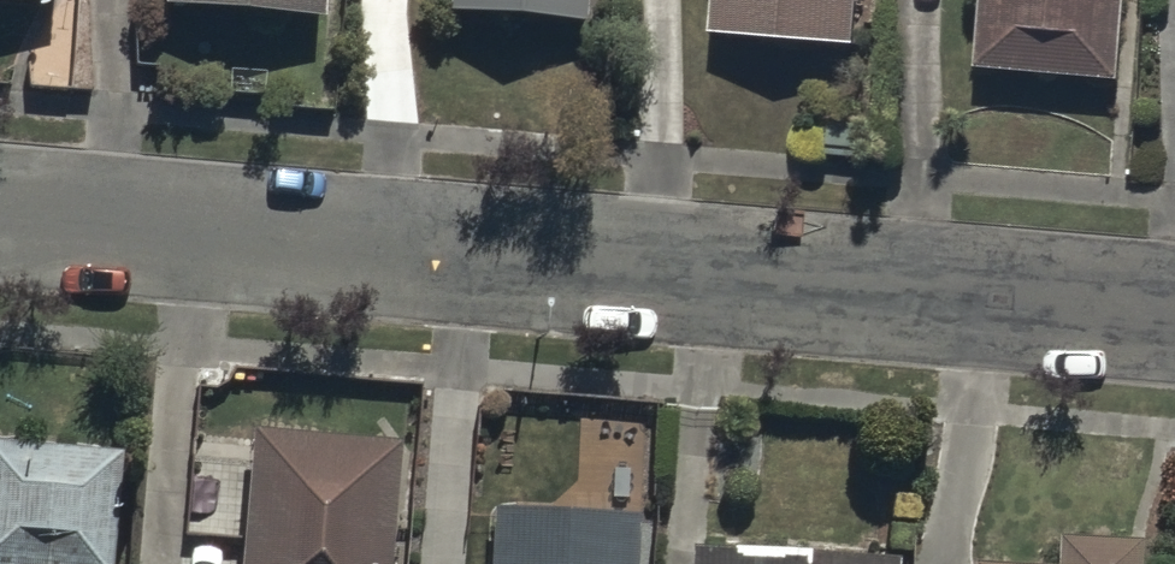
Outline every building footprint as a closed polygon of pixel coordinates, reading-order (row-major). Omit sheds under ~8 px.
[(167,13),(325,25),(327,0),(168,0),(167,13)] [(453,19),(592,26),(594,0),(454,0),(453,19)] [(713,37),(754,40),(776,42),(864,49),(868,0),(716,0),(713,37)] [(983,75),(1124,86),(1130,0),(989,0),(983,75)] [(397,446),(258,436),(249,563),(389,563),(397,446)] [(124,456),(0,448),(0,563),(116,563),(124,456)] [(639,522),(521,518),(498,516),(495,563),(637,563),(639,522)] [(1138,547),(1060,544),(1060,563),(1138,563),(1138,547)] [(898,562),(694,554),(694,563),(898,563),(898,562)]
